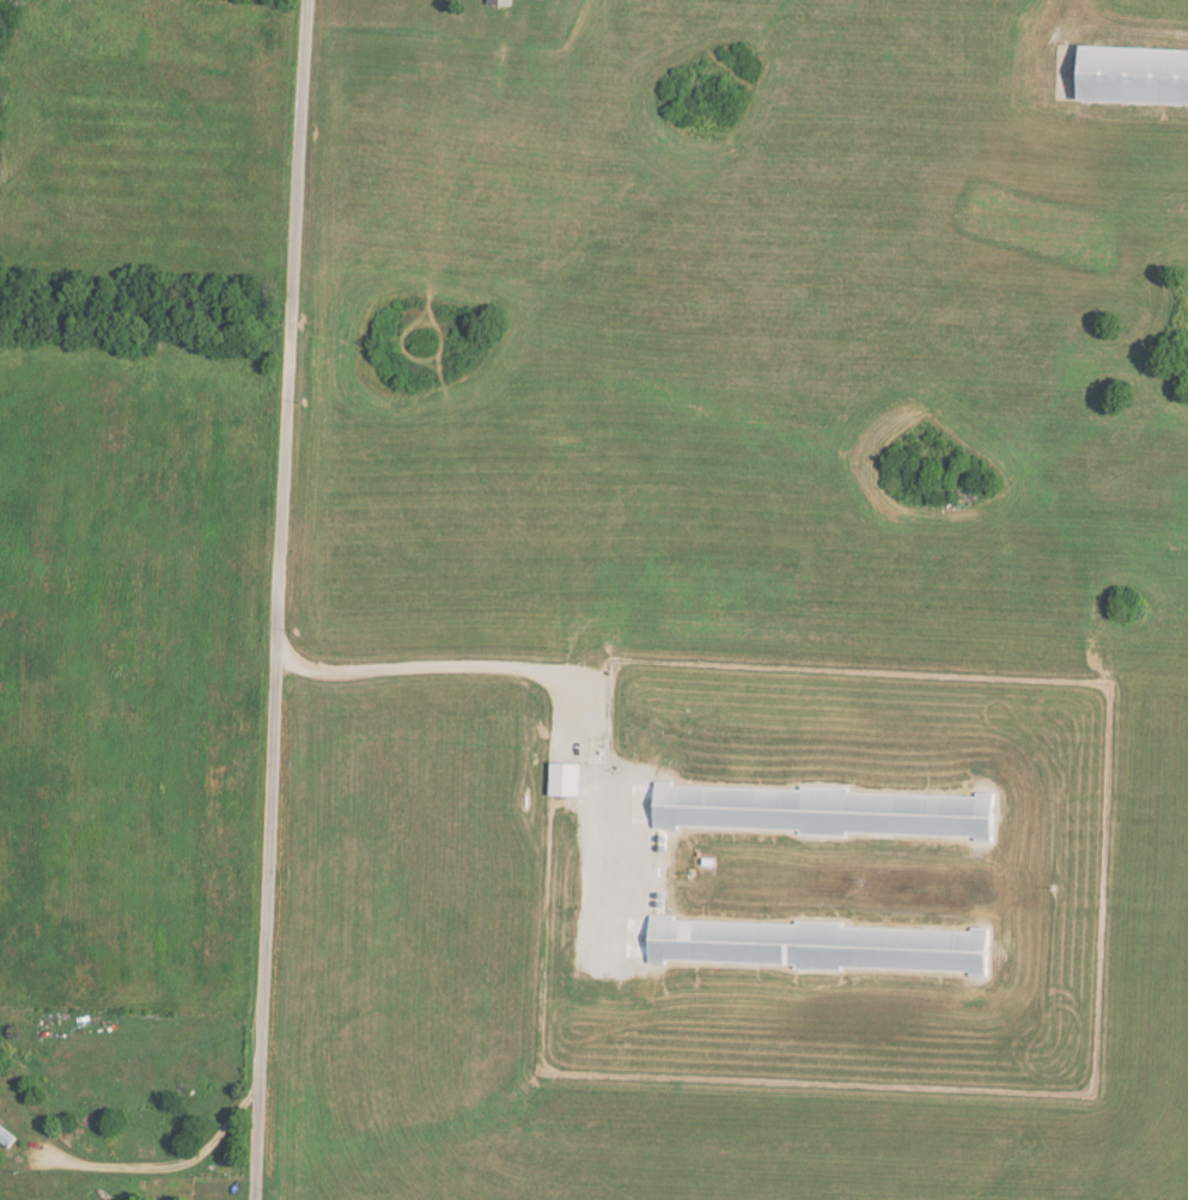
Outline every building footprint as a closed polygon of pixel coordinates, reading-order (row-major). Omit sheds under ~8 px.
[(1077,100),(1187,103),(1187,48),(1079,45),(1077,100)] [(582,762),(550,762),(550,795),(582,795),(582,762)] [(647,965),(988,970),(989,926),(648,920),(647,965)] [(0,1124),(0,1141),(8,1148),(17,1139),(0,1124)]
